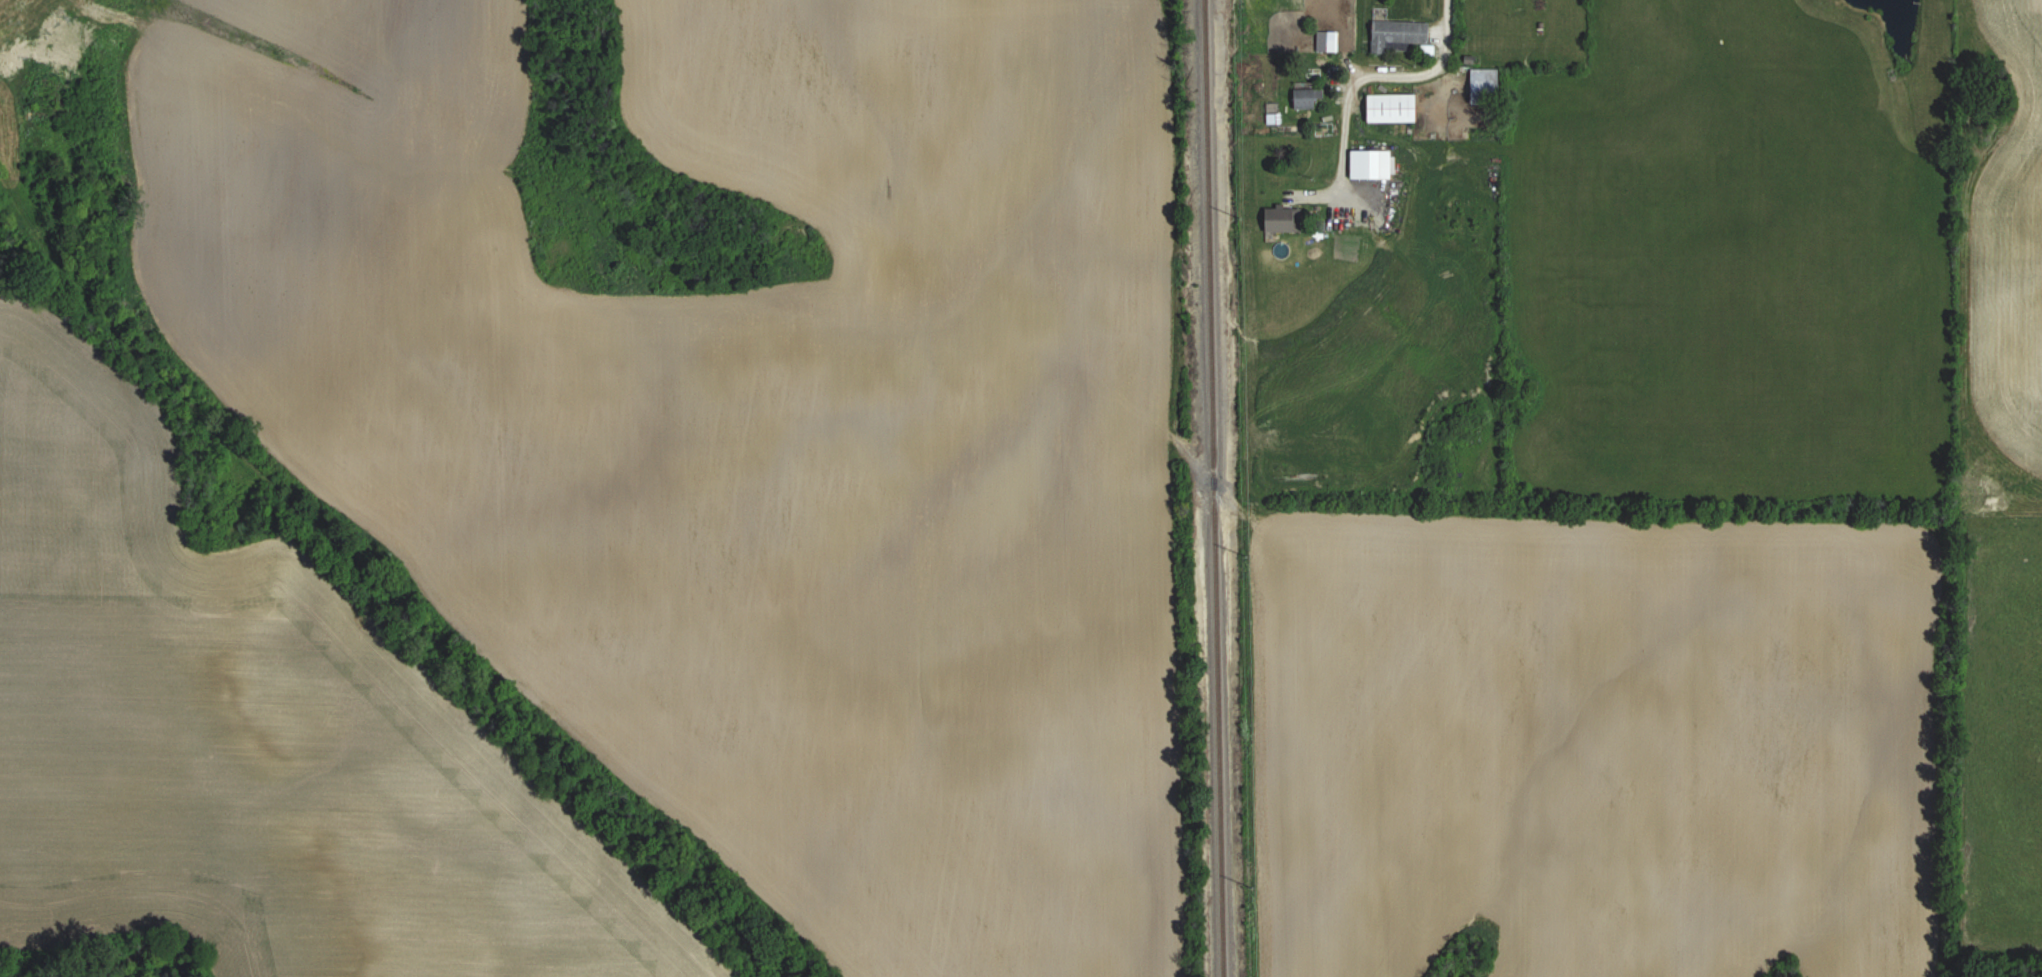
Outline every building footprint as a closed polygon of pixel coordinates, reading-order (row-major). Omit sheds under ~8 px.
[(1375,45),(1432,45),(1432,21),(1375,21),(1375,45)] [(1298,109),(1325,109),(1325,88),(1298,88),(1298,109)] [(1422,94),(1372,94),(1372,122),(1422,122),(1422,94)] [(1270,137),(1270,111),(1245,111),(1245,137),(1270,137)] [(1389,150),(1355,150),(1355,179),(1389,179),(1389,150)] [(1269,232),(1306,232),(1306,208),(1269,208),(1269,232)]
